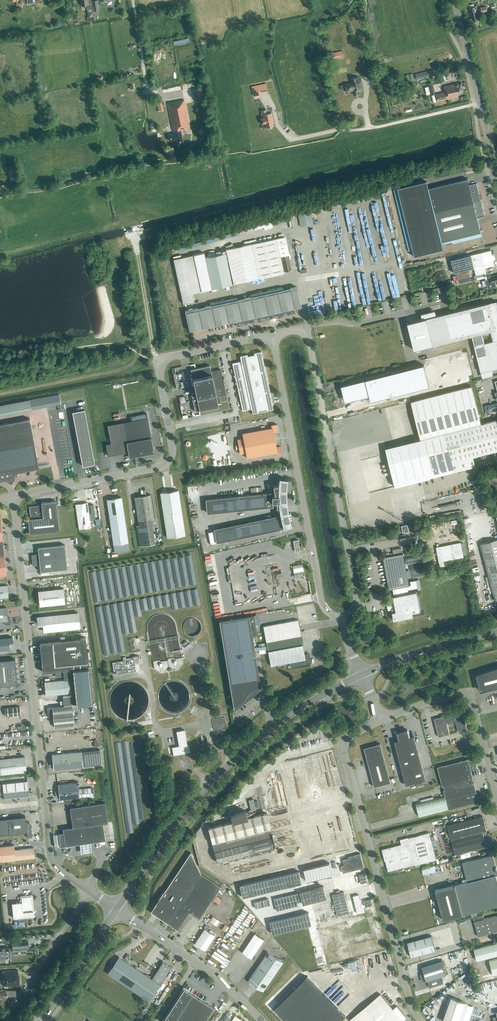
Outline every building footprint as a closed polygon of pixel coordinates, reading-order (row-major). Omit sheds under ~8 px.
[(81,6),(86,5),(87,9),(92,8),(91,0),(80,0),(81,6)] [(487,12),(486,6),(480,7),(481,9),(477,10),(476,6),(468,8),(470,14),(471,13),(473,21),(478,19),(477,17),(479,17),(478,14),(487,12)] [(88,22),(95,21),(93,9),(90,10),(90,12),(87,12),(88,17),(87,17),(88,22)] [(334,60),(344,58),(343,51),(332,53),(334,60)] [(417,79),(435,75),(433,70),(416,74),(417,79)] [(363,90),(360,79),(359,79),(358,77),(351,79),(351,83),(345,84),(347,92),(353,90),(354,95),(360,94),(359,91),(363,90)] [(253,96),(260,95),(260,92),(267,90),(266,83),(251,86),(253,96)] [(463,94),(461,84),(459,84),(459,83),(444,86),(445,92),(435,95),(436,102),(461,96),(461,94),(463,94)] [(183,141),(180,130),(190,128),(184,100),(168,104),(174,134),(168,135),(169,141),(176,139),(177,142),(183,141)] [(266,113),(266,109),(260,110),(262,117),(259,117),(261,124),(266,123),(267,128),(272,126),(272,124),(274,123),(272,113),(272,112),(266,113)] [(468,179),(428,188),(427,181),(397,189),(414,257),(443,249),(442,242),(481,232),(477,218),(485,216),(480,199),(482,199),(482,195),(479,195),(477,183),(469,185),(468,179)] [(312,212),(299,213),(300,226),(314,224),(312,212)] [(233,284),(259,278),(284,273),(276,238),(226,249),(233,284)] [(476,275),(486,273),(485,268),(494,265),(491,250),(451,260),(454,273),(474,268),(476,275)] [(194,304),(192,293),(210,289),(202,253),(174,259),(183,303),(184,303),(185,308),(197,306),(197,303),(194,304)] [(212,288),(232,284),(225,253),(205,257),(212,288)] [(285,272),(292,270),(288,254),(281,256),(285,272)] [(459,283),(459,284),(471,281),(469,272),(457,275),(453,276),(455,284),(459,283)] [(485,278),(486,280),(485,281),(486,285),(487,285),(488,288),(489,288),(489,289),(496,287),(495,286),(496,286),(496,282),(496,275),(485,278)] [(266,321),(272,318),(279,318),(282,317),(286,316),(289,315),(292,314),(296,313),(293,308),(301,307),(297,287),(185,311),(189,331),(236,321),(236,326),(239,326),(243,325),(246,325),(249,323),(253,323),(256,322),(259,322),(263,321),(266,321)] [(496,301),(407,324),(414,350),(472,336),(481,372),(496,368),(496,302),(496,301)] [(274,410),(261,351),(254,353),(254,355),(248,356),(247,354),(240,356),(241,361),(232,363),(235,375),(234,376),(234,375),(233,375),(234,377),(235,378),(236,380),(235,382),(235,383),(235,384),(236,383),(242,411),(251,409),(252,414),(260,413),(259,411),(266,410),(266,411),(274,410)] [(211,371),(210,365),(191,370),(195,392),(191,393),(195,412),(218,407),(216,396),(226,394),(224,386),(225,385),(225,386),(226,386),(224,384),(223,382),(223,379),(224,377),(223,377),(223,378),(222,378),(221,369),(211,371)] [(347,407),(429,386),(424,365),(341,386),(347,407)] [(411,401),(420,439),(385,448),(395,487),(475,466),(473,457),(496,451),(496,420),(481,424),(471,386),(411,401)] [(31,410),(29,399),(0,405),(0,416),(31,410)] [(496,409),(496,402),(487,405),(489,411),(496,409)] [(72,410),(82,464),(94,462),(84,408),(72,410)] [(122,423),(107,425),(110,442),(110,443),(113,455),(128,452),(129,457),(154,452),(147,418),(122,423)] [(39,468),(30,419),(0,424),(0,481),(5,480),(8,482),(10,479),(15,478),(15,476),(17,475),(17,473),(39,468)] [(276,447),(273,433),(278,432),(277,424),(271,425),(272,428),(242,433),(243,439),(238,440),(240,453),(246,452),(247,458),(276,453),(277,455),(282,454),(281,446),(276,447)] [(286,487),(287,479),(279,478),(279,483),(278,486),(273,486),(274,496),(271,496),(271,493),(205,500),(207,512),(273,506),(272,503),(276,502),(277,508),(279,507),(280,511),(281,516),(214,530),(216,543),(287,528),(287,527),(291,525),(289,518),(287,510),(286,503),(286,495),(286,487)] [(167,538),(185,535),(178,490),(160,493),(167,538)] [(154,519),(150,495),(134,497),(139,525),(136,526),(139,546),(154,544),(150,519),(154,519)] [(114,552),(129,550),(122,498),(107,500),(114,552)] [(28,519),(29,534),(59,531),(56,501),(41,503),(42,506),(39,506),(39,505),(29,506),(30,517),(31,516),(31,519),(28,519)] [(87,503),(75,504),(79,529),(80,535),(83,534),(91,533),(90,527),(91,527),(90,519),(88,506),(87,503)] [(480,544),(495,601),(496,600),(496,539),(480,544)] [(440,567),(445,566),(444,561),(464,557),(461,542),(436,547),(440,567)] [(65,545),(38,548),(39,555),(32,555),(33,565),(40,565),(40,572),(67,569),(65,545)] [(387,556),(402,554),(401,548),(393,549),(393,553),(387,554),(387,556)] [(402,554),(387,556),(383,557),(389,589),(393,589),(394,596),(393,596),(395,608),(392,609),(394,620),(413,617),(412,613),(420,611),(416,592),(408,594),(408,590),(417,588),(416,580),(410,581),(411,585),(409,585),(403,553),(402,554)] [(406,563),(422,561),(421,555),(406,557),(406,563)] [(294,577),(304,576),(302,564),(292,566),(294,577)] [(7,585),(0,586),(0,598),(9,597),(7,585)] [(39,606),(65,604),(63,588),(38,591),(39,606)] [(6,608),(0,608),(0,622),(5,622),(5,625),(11,624),(11,618),(7,618),(6,608)] [(79,628),(78,613),(38,617),(38,624),(43,624),(44,632),(79,628)] [(254,615),(219,621),(233,708),(234,708),(234,709),(261,689),(260,688),(261,688),(255,651),(260,650),(259,647),(254,648),(252,636),(251,630),(256,630),(254,615)] [(302,642),(298,620),(263,626),(268,650),(260,652),(261,655),(268,653),(271,666),(290,662),(291,666),(292,666),(308,663),(310,661),(308,654),(304,655),(303,649),(303,648),(304,647),(304,646),(304,645),(303,644),(303,643),(302,643),(302,642)] [(10,649),(9,642),(13,642),(12,637),(0,638),(0,650),(10,649)] [(46,654),(41,654),(43,671),(54,669),(54,671),(55,677),(64,676),(64,679),(74,678),(74,680),(75,695),(62,696),(63,700),(63,704),(63,705),(76,704),(76,705),(87,704),(92,703),(88,667),(92,667),(90,651),(86,651),(85,638),(45,642),(46,654)] [(139,659),(138,656),(133,657),(126,659),(126,657),(123,657),(123,661),(112,663),(114,671),(116,671),(117,674),(136,671),(134,663),(136,662),(135,660),(139,659)] [(179,668),(183,663),(181,657),(153,663),(154,668),(159,672),(161,671),(161,673),(164,672),(163,671),(165,670),(168,666),(173,669),(175,669),(175,670),(178,669),(177,668),(179,668)] [(16,685),(17,682),(15,659),(0,661),(0,686),(16,685)] [(477,675),(481,691),(496,686),(496,668),(491,670),(486,672),(477,675)] [(72,679),(44,682),(46,695),(74,693),(72,679)] [(74,725),(72,705),(47,708),(48,718),(53,717),(54,727),(74,725)] [(5,716),(21,715),(20,707),(5,708),(5,716)] [(467,730),(462,712),(448,715),(448,716),(446,716),(445,714),(441,716),(441,717),(434,719),(439,737),(450,734),(447,723),(456,721),(459,732),(467,730)] [(410,737),(408,728),(395,732),(398,740),(394,741),(406,785),(425,780),(414,736),(410,737)] [(187,745),(185,736),(184,730),(176,731),(179,746),(172,747),(173,754),(173,755),(190,752),(190,751),(188,744),(187,745)] [(374,787),(390,782),(380,744),(376,745),(373,746),(371,748),(369,750),(368,752),(368,755),(369,757),(367,758),(373,782),(374,787)] [(82,752),(52,755),(53,770),(83,767),(101,765),(100,750),(82,752)] [(26,772),(25,757),(0,759),(0,775),(26,772)] [(477,769),(474,758),(468,760),(468,759),(437,767),(442,787),(444,786),(445,790),(443,790),(445,796),(415,803),(419,818),(448,810),(479,802),(474,783),(472,783),(471,779),(473,779),(471,771),(477,769)] [(27,781),(2,784),(4,799),(18,797),(19,802),(27,801),(28,796),(29,796),(27,781)] [(59,790),(55,791),(56,796),(58,798),(59,798),(59,799),(79,797),(94,796),(93,787),(79,789),(78,782),(58,784),(59,790)] [(254,802),(253,799),(248,800),(251,810),(249,810),(249,811),(246,812),(245,811),(234,814),(234,811),(230,812),(231,815),(230,815),(232,822),(208,828),(217,862),(275,847),(267,813),(254,816),(253,811),(256,810),(255,808),(259,807),(258,801),(254,802)] [(60,846),(65,846),(105,840),(103,824),(108,823),(105,803),(70,808),(73,827),(63,829),(63,833),(58,834),(60,846)] [(25,816),(7,818),(9,834),(27,832),(27,838),(31,837),(33,835),(32,833),(31,832),(30,829),(32,827),(32,824),(30,823),(26,823),(25,816)] [(455,854),(486,846),(482,832),(486,831),(482,816),(447,825),(455,854)] [(430,837),(429,833),(403,840),(404,843),(401,844),(402,845),(382,850),(388,871),(415,864),(415,865),(436,860),(431,842),(435,841),(434,836),(430,837)] [(35,858),(34,848),(15,850),(14,845),(0,847),(0,861),(0,862),(35,858)] [(198,920),(221,887),(201,873),(190,852),(165,890),(165,889),(156,903),(150,912),(177,930),(176,931),(181,934),(193,917),(198,920)] [(496,875),(496,874),(496,872),(492,855),(486,856),(462,863),(467,882),(455,885),(435,890),(443,920),(463,914),(472,912),(473,916),(478,915),(477,910),(496,905),(496,879),(496,875)] [(252,865),(250,858),(231,862),(232,870),(252,865)] [(421,868),(423,874),(437,870),(435,864),(421,868)] [(219,903),(222,899),(216,895),(213,899),(219,903)] [(25,917),(34,916),(32,896),(21,897),(22,902),(12,903),(13,918),(18,918),(25,917)] [(484,919),(483,915),(473,918),(478,936),(496,931),(496,916),(484,919)] [(367,932),(364,918),(344,923),(347,936),(367,932)] [(205,950),(215,935),(209,932),(205,929),(195,944),(205,950)] [(251,959),(263,940),(254,933),(242,952),(251,959)] [(431,936),(407,942),(411,957),(435,951),(431,936)] [(9,947),(0,948),(0,959),(10,958),(14,958),(14,951),(29,949),(28,941),(11,943),(11,948),(9,949),(9,947)] [(496,955),(496,942),(474,949),(477,961),(496,955)] [(263,991),(283,962),(268,952),(248,981),(263,991)] [(151,979),(119,957),(107,973),(149,1001),(160,985),(171,968),(172,967),(163,961),(162,962),(163,962),(151,979)] [(424,973),(420,975),(422,981),(426,980),(426,981),(428,980),(429,986),(443,982),(441,976),(445,975),(441,961),(422,967),(424,973)] [(18,975),(18,970),(3,971),(4,986),(19,985),(19,975),(18,975)] [(274,1009),(286,1020),(340,1020),(345,1016),(306,976),(274,1009)] [(455,988),(461,982),(458,978),(451,984),(455,988)] [(213,1007),(184,988),(162,1020),(205,1020),(213,1007)] [(0,992),(0,997),(2,997),(3,998),(7,998),(7,997),(10,997),(10,996),(16,996),(16,990),(10,991),(10,990),(5,991),(5,992),(0,992)] [(14,1007),(18,1000),(14,997),(10,1004),(14,1007)] [(465,1002),(451,997),(442,1020),(459,1020),(465,1002)] [(379,1020),(403,1020),(402,1020),(405,1018),(405,1017),(396,1005),(393,1008),(394,1009),(379,1020)]
